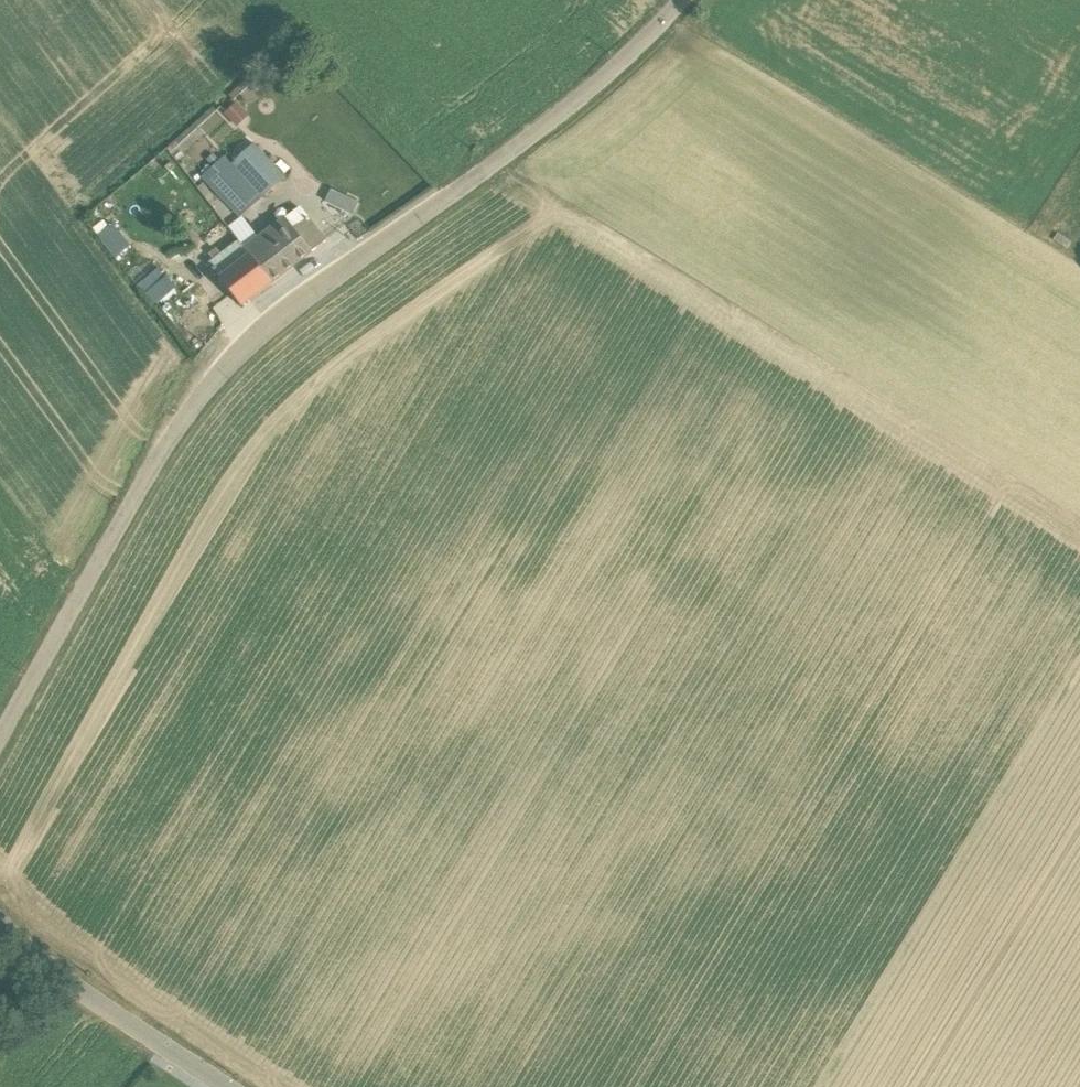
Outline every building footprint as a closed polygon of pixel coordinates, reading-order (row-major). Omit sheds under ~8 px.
[(248,117),(235,103),(222,115),(236,129),(248,117)] [(240,218),(284,179),(252,144),(230,165),(223,157),(200,179),(221,202),(224,200),(240,218)] [(240,218),(228,228),(269,285),(325,242),(302,212),(296,211),(284,219),(283,218),(256,238),(240,218)] [(102,221),(91,230),(114,259),(129,247),(112,225),(108,228),(102,221)] [(215,250),(208,255),(212,261),(208,264),(240,307),(269,285),(237,242),(220,255),(215,250)] [(136,286),(143,296),(153,308),(175,290),(165,279),(156,269),(136,286)]
